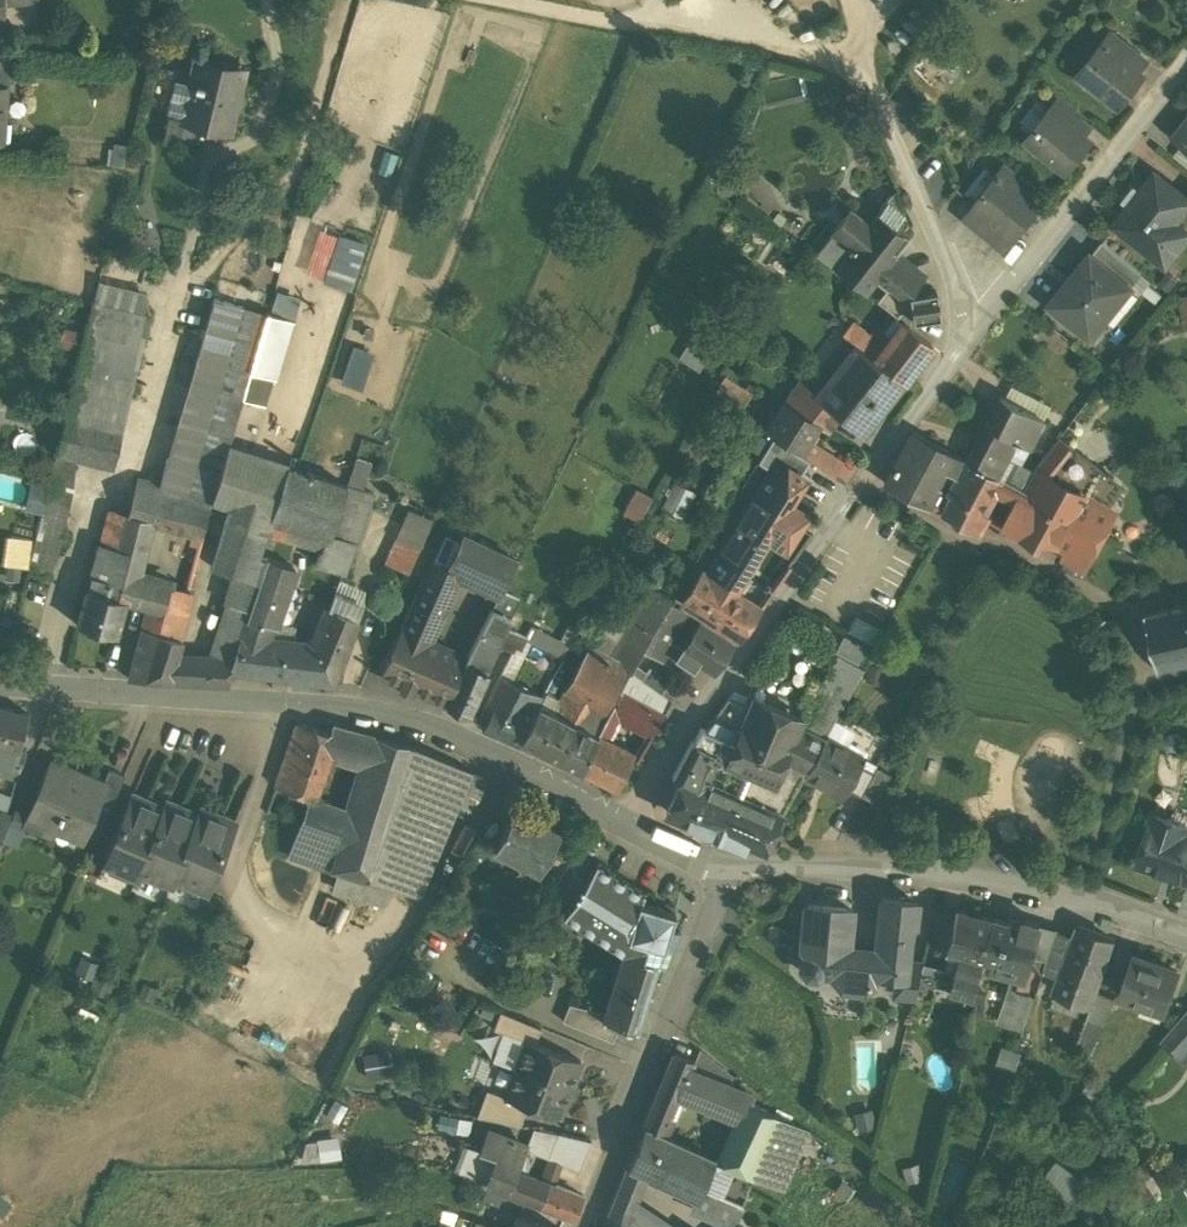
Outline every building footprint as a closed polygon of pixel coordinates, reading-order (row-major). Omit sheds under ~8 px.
[(1138,53),(1109,30),(1099,43),(1107,49),(1108,48),(1129,65),(1138,53)] [(1129,65),(1108,48),(1107,49),(1098,59),(1091,58),(1080,73),(1120,104),(1125,97),(1125,92),(1139,73),(1129,65)] [(0,53),(0,72),(20,73),(21,55),(0,53)] [(244,73),(195,61),(189,85),(186,84),(178,118),(188,120),(188,121),(205,126),(232,132),(238,109),(235,109),(244,73)] [(1092,124),(1058,96),(1048,109),(1050,111),(1051,110),(1083,135),(1092,124)] [(1083,135),(1051,110),(1050,111),(1028,138),(1067,170),(1073,162),(1072,157),(1087,139),(1083,135)] [(205,126),(188,121),(188,120),(178,118),(168,115),(162,141),(199,150),(205,126)] [(1173,136),(1186,147),(1186,119),(1173,136)] [(1039,189),(1005,162),(995,174),(997,176),(998,175),(1030,200),(1039,189)] [(745,163),(725,166),(729,195),(749,192),(745,163)] [(1155,172),(1114,224),(1166,265),(1181,245),(1166,233),(1186,207),(1186,197),(1155,172)] [(1030,200),(998,175),(997,176),(964,218),(1003,249),(1020,228),(1020,222),(1035,204),(1030,200)] [(869,223),(853,211),(835,234),(849,245),(847,247),(849,248),(835,266),(897,316),(902,310),(910,317),(913,316),(913,320),(940,316),(936,289),(923,292),(922,281),(898,261),(902,256),(897,252),(909,236),(903,232),(909,224),(894,191),(869,223)] [(344,236),(329,282),(349,289),(364,243),(344,236)] [(1141,273),(1102,241),(1092,254),(1131,285),(1141,273)] [(1092,254),(1090,253),(1049,304),(1091,338),(1132,286),(1092,254)] [(266,310),(291,317),(297,295),(273,288),(266,310)] [(243,306),(214,297),(195,361),(224,370),(243,306)] [(862,309),(848,298),(829,322),(844,334),(853,322),(862,309)] [(150,315),(93,302),(89,319),(145,332),(150,315)] [(159,485),(137,479),(127,514),(147,519),(147,520),(150,520),(196,532),(202,534),(212,498),(213,495),(227,447),(242,398),(250,370),(267,312),(243,306),(224,370),(193,473),(188,492),(159,485)] [(294,320),(267,312),(250,370),(271,376),(276,378),(294,320)] [(145,332),(89,319),(77,367),(134,381),(145,332)] [(888,342),(873,330),(869,334),(853,322),(844,334),(857,344),(875,358),(888,342)] [(888,342),(875,358),(903,380),(931,343),(904,322),(888,342)] [(338,381),(359,387),(370,349),(348,343),(338,381)] [(857,344),(834,373),(838,377),(823,397),(864,429),(903,380),(875,358),(857,344)] [(195,361),(159,485),(188,492),(193,473),(224,370),(195,361)] [(134,381),(77,367),(66,414),(123,428),(134,381)] [(271,376),(250,370),(242,398),(263,404),(271,376)] [(748,393),(726,378),(715,395),(714,395),(713,396),(736,411),(748,393)] [(772,395),(757,421),(769,428),(784,402),(772,395)] [(1045,419),(1001,396),(968,459),(968,460),(999,476),(1001,476),(1005,479),(1022,488),(1033,470),(1009,458),(1018,441),(1021,443),(1022,442),(1031,446),(1045,419)] [(837,416),(814,398),(802,413),(818,423),(827,429),(837,416)] [(802,413),(784,402),(769,428),(801,448),(818,423),(802,413)] [(123,428),(66,414),(57,452),(76,457),(114,466),(123,428)] [(913,432),(912,432),(904,445),(885,481),(927,503),(946,467),(950,469),(950,468),(958,454),(913,432)] [(810,461),(773,437),(758,461),(770,469),(777,459),(802,474),(810,461)] [(1111,479),(1058,438),(1036,465),(1096,499),(1110,481),(1111,479)] [(289,466),(227,447),(213,495),(212,498),(231,505),(272,517),(289,466)] [(76,457),(57,452),(28,572),(52,578),(69,506),(73,485),(76,457)] [(968,459),(958,454),(950,468),(960,473),(949,495),(941,511),(983,531),(991,516),(991,515),(987,513),(981,510),(999,476),(968,460),(968,459)] [(770,469),(707,571),(733,588),(766,535),(785,547),(807,513),(790,502),(806,477),(802,474),(777,459),(770,469)] [(1033,470),(1022,488),(1005,479),(999,491),(1018,501),(1005,524),(1038,541),(1043,533),(1057,506),(1084,521),(1094,503),(1096,499),(1036,465),(1033,470)] [(272,517),(268,532),(277,534),(323,548),(328,535),(331,535),(347,484),(310,473),(311,469),(307,468),(306,472),(289,466),(272,517)] [(365,477),(351,473),(347,484),(362,489),(365,477)] [(999,476),(981,510),(987,513),(999,491),(1005,479),(1001,476),(999,476)] [(1110,481),(1096,499),(1105,505),(1108,503),(1118,491),(1118,487),(1110,481)] [(662,506),(682,514),(692,491),(672,482),(662,506)] [(362,489),(347,484),(331,535),(354,544),(353,544),(356,545),(374,492),(362,489)] [(632,485),(621,510),(638,518),(649,493),(632,485)] [(1018,501),(999,491),(987,513),(991,515),(991,516),(1005,524),(1018,501)] [(1086,522),(1071,549),(1070,548),(1065,557),(1085,568),(1114,514),(1094,503),(1084,521),(1086,522)] [(272,517),(231,505),(212,567),(236,574),(257,581),(264,557),(260,556),(264,542),(268,532),(272,517)] [(1084,521),(1057,506),(1043,533),(1070,548),(1071,549),(1086,522),(1084,521)] [(127,514),(108,514),(100,543),(118,547),(125,522),(148,527),(150,520),(147,520),(147,519),(127,514)] [(148,527),(125,522),(118,547),(141,553),(148,527)] [(202,534),(196,532),(194,540),(200,542),(202,534)] [(277,534),(268,532),(264,542),(273,545),(277,534)] [(1,562),(27,564),(29,535),(3,533),(1,562)] [(517,560),(462,534),(447,566),(460,572),(501,592),(517,560)] [(331,535),(328,535),(323,548),(317,563),(343,573),(353,544),(354,544),(331,535)] [(419,548),(395,538),(384,562),(409,573),(419,548)] [(534,546),(526,541),(517,560),(525,563),(534,546)] [(118,547),(100,543),(93,568),(134,580),(136,574),(141,553),(118,547)] [(267,556),(250,607),(247,618),(272,626),(292,565),(267,556)] [(447,566),(433,560),(421,590),(447,601),(460,572),(447,566)] [(525,563),(517,560),(501,592),(515,598),(515,597),(519,588),(530,566),(525,563)] [(134,580),(93,568),(77,623),(116,634),(125,600),(128,601),(134,580)] [(707,571),(702,568),(682,599),(740,637),(761,607),(733,588),(707,571)] [(134,580),(128,601),(146,606),(153,579),(136,574),(134,580)] [(257,581),(236,574),(228,601),(250,607),(257,581)] [(194,591),(153,579),(146,606),(148,606),(142,628),(162,633),(182,639),(194,591)] [(642,596),(607,657),(628,668),(628,669),(630,671),(631,671),(643,649),(653,631),(653,632),(671,601),(673,597),(654,586),(646,599),(642,596)] [(421,590),(403,631),(401,630),(381,674),(401,682),(399,688),(411,693),(413,688),(446,703),(465,661),(464,661),(466,658),(429,642),(447,601),(421,590)] [(515,598),(501,592),(492,608),(511,617),(519,598),(515,597),(515,598)] [(363,604),(334,593),(329,609),(330,609),(316,645),(314,649),(315,649),(309,680),(331,682),(338,666),(340,666),(352,636),(351,635),(363,604)] [(250,607),(228,601),(209,659),(198,658),(194,682),(229,684),(230,670),(231,668),(247,618),(250,607)] [(671,601),(653,632),(668,640),(686,608),(671,601)] [(1180,605),(1179,601),(1176,602),(1177,606),(1165,608),(1164,605),(1161,605),(1162,609),(1147,612),(1146,609),(1143,609),(1158,672),(1162,672),(1161,668),(1174,665),(1175,668),(1179,668),(1178,664),(1186,662),(1186,603),(1180,605)] [(466,658),(464,661),(465,661),(466,661),(487,670),(499,642),(506,627),(511,617),(492,608),(466,658)] [(881,630),(857,616),(849,630),(874,645),(881,630)] [(272,626),(247,618),(231,668),(230,670),(290,678),(296,643),(293,642),(270,640),(273,626),(272,626)] [(733,643),(698,621),(675,657),(693,669),(699,661),(715,671),(733,643)] [(568,625),(560,641),(570,646),(579,630),(568,625)] [(295,630),(273,626),(270,640),(293,642),(295,630)] [(517,632),(506,627),(499,642),(514,649),(516,645),(521,648),(526,639),(527,637),(517,632)] [(560,641),(532,627),(527,637),(526,639),(563,658),(570,646),(560,641)] [(162,633),(142,628),(138,642),(158,648),(162,633)] [(653,632),(653,631),(643,649),(665,660),(674,643),(668,640),(653,632)] [(158,648),(138,642),(129,679),(170,681),(177,657),(182,639),(162,633),(158,648)] [(316,645),(296,643),(290,678),(309,680),(315,649),(314,649),(316,645)] [(587,646),(555,706),(575,717),(585,699),(607,657),(587,646)] [(709,768),(689,759),(679,781),(666,810),(687,819),(686,821),(743,846),(745,840),(763,847),(804,774),(825,738),(864,669),(859,665),(837,655),(821,684),(829,688),(806,731),(798,727),(803,716),(754,695),(748,705),(721,768),(732,773),(730,777),(709,768)] [(198,658),(177,657),(170,681),(194,682),(198,658)] [(607,657),(585,699),(606,710),(628,669),(628,668),(607,657)] [(487,670),(466,661),(465,661),(446,705),(467,715),(487,670)] [(670,682),(650,667),(642,678),(662,692),(670,682)] [(642,678),(631,671),(630,671),(620,690),(663,714),(671,700),(671,699),(662,692),(642,678)] [(543,695),(507,678),(482,727),(519,744),(522,739),(539,704),(543,695)] [(663,714),(620,690),(597,733),(598,734),(609,739),(621,716),(652,733),(663,714)] [(728,697),(706,728),(721,736),(709,768),(730,777),(732,773),(721,768),(748,705),(728,697)] [(597,733),(539,704),(522,739),(580,768),(598,734),(597,733)] [(0,707),(0,775),(17,779),(26,753),(19,750),(27,714),(0,707)] [(330,733),(297,722),(276,785),(311,797),(326,752),(332,736),(331,736),(332,734),(330,733)] [(356,729),(333,723),(330,733),(332,734),(331,736),(332,736),(326,752),(348,759),(356,729)] [(706,728),(701,726),(694,741),(692,740),(672,777),(679,781),(689,759),(709,768),(721,736),(706,728)] [(416,745),(356,729),(348,759),(365,763),(363,768),(405,781),(416,745)] [(609,739),(598,734),(580,768),(617,787),(634,752),(609,739)] [(865,757),(826,737),(805,775),(825,786),(823,790),(842,800),(848,788),(861,765),(865,757)] [(472,770),(416,745),(405,781),(373,881),(419,895),(458,803),(471,771),(472,770)] [(103,782),(53,761),(26,824),(51,834),(57,818),(85,830),(97,801),(104,783),(103,782)] [(873,772),(861,765),(848,788),(861,795),(873,772)] [(873,772),(861,795),(875,802),(891,773),(877,766),(873,772)] [(405,781),(363,768),(349,816),(307,801),(289,854),(332,869),(338,871),(373,881),(405,781)] [(125,775),(109,769),(103,782),(104,783),(97,801),(112,807),(125,775)] [(488,780),(471,771),(458,803),(472,811),(488,780)] [(0,794),(0,809),(6,811),(11,798),(0,794)] [(165,808),(133,794),(104,861),(137,875),(140,868),(165,808)] [(199,815),(168,801),(165,808),(140,868),(171,882),(174,875),(199,815)] [(199,815),(174,875),(207,889),(235,822),(202,808),(199,815)] [(560,831),(515,808),(495,847),(494,849),(539,872),(558,834),(560,831)] [(0,826),(0,841),(1,841),(11,813),(6,811),(0,827),(0,826)] [(1153,815),(1136,865),(1186,882),(1186,881),(1186,836),(1183,834),(1186,826),(1153,815)] [(578,844),(558,834),(539,872),(555,881),(571,856),(578,844)] [(495,847),(479,838),(460,868),(475,878),(494,849),(495,847)] [(591,870),(571,856),(555,881),(547,894),(568,907),(591,870)] [(604,1012),(602,1020),(619,1025),(638,1031),(658,964),(665,966),(681,930),(670,927),(675,911),(641,901),(643,894),(645,892),(596,862),(591,870),(568,907),(626,943),(604,1012)] [(373,881),(338,871),(333,889),(368,899),(373,881)] [(917,902),(881,898),(876,950),(873,974),(874,974),(897,976),(898,977),(900,961),(906,961),(908,952),(911,925),(915,926),(917,902)] [(868,947),(855,946),(855,947),(847,947),(850,908),(807,904),(803,949),(807,954),(802,958),(801,967),(807,975),(816,976),(822,971),(834,973),(834,977),(840,984),(866,987),(873,980),(874,974),(873,974),(876,950),(868,949),(868,947)] [(995,918),(955,909),(952,919),(945,918),(938,950),(962,956),(958,972),(954,992),(976,997),(986,956),(995,918)] [(1026,920),(1024,926),(995,917),(995,918),(986,956),(1002,961),(1000,970),(1020,976),(1022,977),(1027,956),(1032,958),(1033,955),(1037,941),(1035,941),(1040,924),(1026,920)] [(1114,940),(1079,928),(1060,979),(1056,991),(1090,1004),(1114,940)] [(1046,959),(1033,955),(1032,958),(1027,956),(1022,977),(1020,976),(1016,990),(1034,996),(1046,959)] [(1178,971),(1134,956),(1121,995),(1164,1010),(1178,971)] [(906,961),(900,961),(898,977),(897,976),(894,992),(913,994),(921,963),(906,961)] [(938,967),(921,963),(913,994),(931,999),(934,987),(933,987),(938,967)] [(958,972),(938,967),(933,987),(934,987),(954,992),(958,972)] [(981,1013),(992,1017),(1003,991),(992,986),(981,1013)] [(1098,992),(1088,1019),(1104,1025),(1115,998),(1098,992)] [(604,1012),(570,1003),(563,1020),(613,1041),(619,1025),(602,1020),(604,1012)] [(541,1027),(500,1010),(494,1028),(526,1040),(526,1039),(535,1042),(541,1027)] [(1162,1039),(1186,1061),(1186,1010),(1162,1039)] [(535,1042),(526,1039),(526,1040),(516,1067),(570,1088),(581,1059),(535,1042)] [(385,1073),(385,1051),(361,1051),(361,1073),(385,1073)] [(674,1051),(652,1107),(671,1115),(679,1095),(688,1098),(700,1072),(691,1068),(694,1060),(674,1051)] [(570,1088),(516,1067),(505,1096),(527,1104),(560,1116),(570,1088)] [(751,1093),(700,1072),(688,1098),(739,1119),(740,1119),(748,1101),(751,1093)] [(527,1104),(505,1096),(487,1089),(477,1115),(520,1124),(527,1104)] [(739,1119),(720,1162),(753,1176),(781,1188),(800,1144),(807,1128),(773,1112),(764,1107),(756,1103),(748,1101),(740,1119),(739,1119)] [(671,1115),(652,1107),(644,1126),(663,1134),(671,1115)] [(548,1182),(517,1170),(526,1145),(512,1140),(513,1136),(487,1126),(479,1149),(495,1155),(484,1182),(502,1189),(526,1199),(539,1204),(548,1182)] [(663,1134),(644,1126),(629,1165),(647,1173),(699,1196),(704,1185),(715,1158),(670,1137),(663,1134)] [(826,1141),(807,1128),(800,1144),(818,1154),(826,1141)] [(558,1132),(548,1157),(579,1169),(591,1140),(558,1132)] [(298,1137),(300,1160),(338,1156),(336,1133),(298,1137)] [(495,1155),(479,1149),(468,1146),(458,1171),(469,1175),(468,1176),(478,1180),(484,1182),(495,1155)] [(1062,1205),(1079,1173),(1049,1157),(1032,1190),(1062,1205)] [(753,1176),(720,1162),(715,1158),(704,1185),(742,1202),(753,1176)] [(647,1173),(629,1165),(619,1190),(637,1198),(647,1173)] [(484,1182),(478,1180),(470,1196),(483,1202),(484,1198),(496,1203),(502,1189),(484,1182)] [(583,1195),(548,1181),(548,1182),(539,1204),(573,1218),(583,1195)] [(742,1202),(704,1185),(699,1196),(694,1207),(731,1223),(733,1224),(742,1202)] [(526,1199),(502,1189),(496,1203),(519,1212),(519,1211),(520,1211),(526,1199)] [(619,1190),(608,1219),(619,1223),(627,1226),(628,1226),(635,1226),(644,1212),(634,1205),(637,1198),(619,1190)] [(440,1211),(435,1226),(455,1226),(459,1216),(440,1211)] [(519,1211),(519,1212),(512,1226),(558,1226),(520,1211),(519,1211)] [(644,1212),(635,1226),(668,1226),(644,1212)] [(459,1215),(459,1216),(455,1226),(473,1226),(475,1221),(459,1215)]
